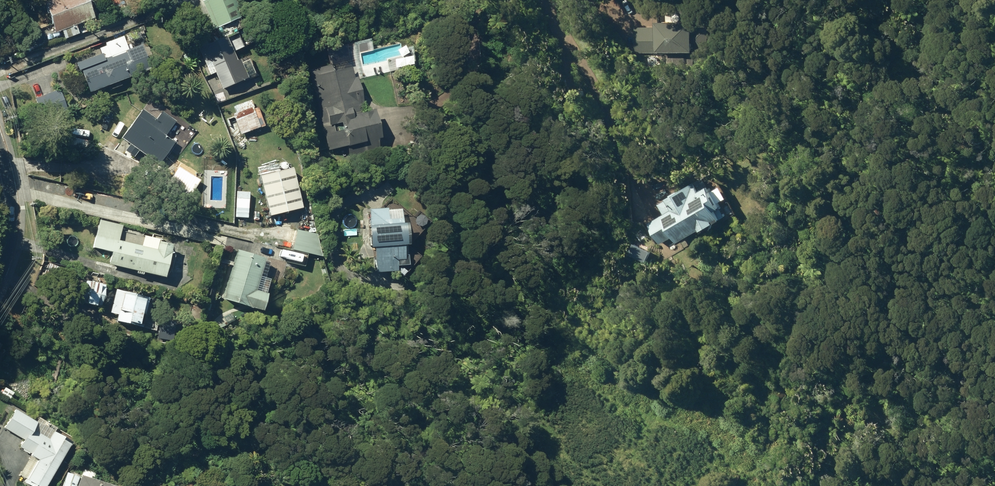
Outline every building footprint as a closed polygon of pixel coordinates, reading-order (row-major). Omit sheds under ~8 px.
[(63,38),(77,34),(73,25),(92,18),(85,0),(42,0),(53,33),(60,31),(63,38)] [(222,89),(247,78),(238,59),(235,60),(225,36),(220,38),(215,27),(239,17),(235,7),(237,7),(234,0),(204,0),(201,1),(211,25),(203,29),(209,43),(203,46),(222,89)] [(98,17),(101,24),(113,20),(111,13),(98,17)] [(637,52),(660,52),(660,51),(709,50),(708,26),(697,26),(697,19),(659,20),(659,26),(638,26),(637,52)] [(79,69),(88,93),(149,69),(139,45),(126,50),(121,37),(104,44),(109,57),(103,59),(101,53),(74,64),(76,70),(79,69)] [(345,146),(348,159),(380,151),(378,139),(381,138),(374,111),(362,114),(360,103),(363,103),(357,77),(353,78),(351,68),(333,72),(332,66),(309,71),(328,150),(345,146)] [(656,86),(664,90),(667,83),(659,80),(656,86)] [(34,98),(42,120),(67,111),(59,89),(34,98)] [(226,119),(234,138),(263,126),(256,108),(254,109),(251,100),(234,107),(237,112),(232,114),(233,116),(226,119)] [(138,151),(160,166),(175,143),(164,136),(175,121),(166,115),(160,123),(140,110),(120,139),(128,144),(123,151),(133,157),(138,151)] [(67,147),(88,149),(88,141),(68,139),(67,147)] [(170,181),(192,194),(200,181),(178,168),(170,181)] [(260,176),(269,216),(303,208),(293,168),(260,176)] [(651,222),(663,243),(678,234),(682,241),(705,228),(706,230),(727,218),(721,208),(725,206),(715,189),(706,194),(703,189),(703,190),(698,182),(673,195),(674,197),(661,204),(666,214),(651,222)] [(235,217),(248,218),(250,192),(237,191),(235,217)] [(373,248),(374,273),(395,272),(395,260),(403,260),(403,246),(404,245),(403,224),(401,224),(401,210),(386,210),(386,209),(368,210),(369,248),(373,248)] [(107,264),(164,278),(172,246),(157,242),(156,249),(117,240),(121,226),(97,220),(91,247),(110,252),(107,264)] [(292,250),(320,257),(315,235),(296,230),(293,242),(292,250)] [(281,248),(292,250),(293,242),(283,240),(281,248)] [(265,294),(254,291),(264,260),(235,251),(220,299),(260,312),(265,294)] [(79,302),(99,307),(105,285),(84,280),(79,302)] [(115,322),(129,326),(130,323),(139,325),(141,313),(144,313),(147,298),(122,292),(115,322)] [(217,313),(224,315),(227,304),(220,302),(217,313)] [(157,332),(173,335),(175,323),(159,320),(157,332)] [(205,336),(213,340),(218,328),(209,324),(205,336)] [(622,423),(634,432),(639,425),(627,417),(622,423)] [(682,429),(688,434),(699,422),(693,417),(682,429)] [(31,485),(48,485),(72,444),(53,433),(49,441),(30,430),(20,448),(31,454),(28,460),(35,464),(24,482),(31,485)] [(717,441),(722,449),(728,445),(722,437),(717,441)] [(93,480),(95,474),(84,470),(81,476),(79,476),(76,485),(111,485),(93,480)] [(78,476),(66,472),(61,485),(75,485),(78,476)]
